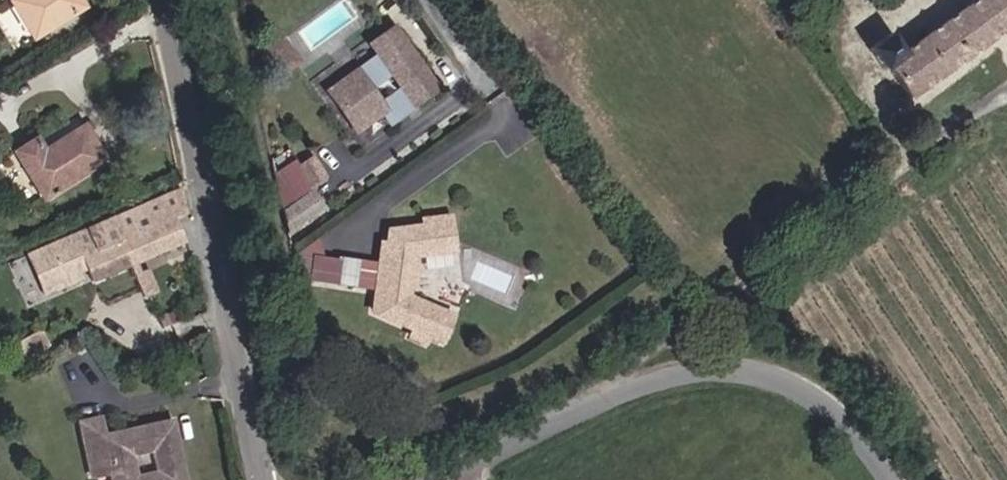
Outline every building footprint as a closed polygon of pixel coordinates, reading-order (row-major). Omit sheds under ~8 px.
[(76,18),(65,0),(21,0),(16,4),(38,38),(76,18)] [(905,60),(888,40),(870,55),(887,76),(892,72),(917,103),(1006,31),(1006,0),(980,0),(905,60)] [(407,109),(414,104),(416,107),(439,90),(395,29),(372,45),(380,57),(330,94),(357,131),(383,112),(392,124),(409,112),(407,109)] [(270,52),(282,43),(276,34),(263,43),(270,52)] [(10,153),(39,202),(102,164),(83,128),(39,152),(33,140),(10,153)] [(322,174),(307,153),(294,163),(308,183),(322,174)] [(290,227),(323,203),(312,188),(285,207),(290,227)] [(185,213),(173,193),(112,219),(132,264),(184,242),(173,219),(185,213)] [(112,219),(29,255),(46,294),(80,279),(77,271),(85,267),(91,282),(132,264),(112,219)] [(446,251),(438,222),(416,227),(417,232),(382,240),(379,262),(316,254),(312,281),(375,289),(372,314),(411,327),(408,333),(423,338),(425,332),(440,337),(448,315),(403,292),(407,286),(408,276),(405,268),(405,261),(421,257),(421,260),(427,258),(426,256),(446,251)] [(173,416),(105,432),(101,414),(81,418),(93,472),(111,468),(114,479),(159,479),(186,473),(173,416)]
